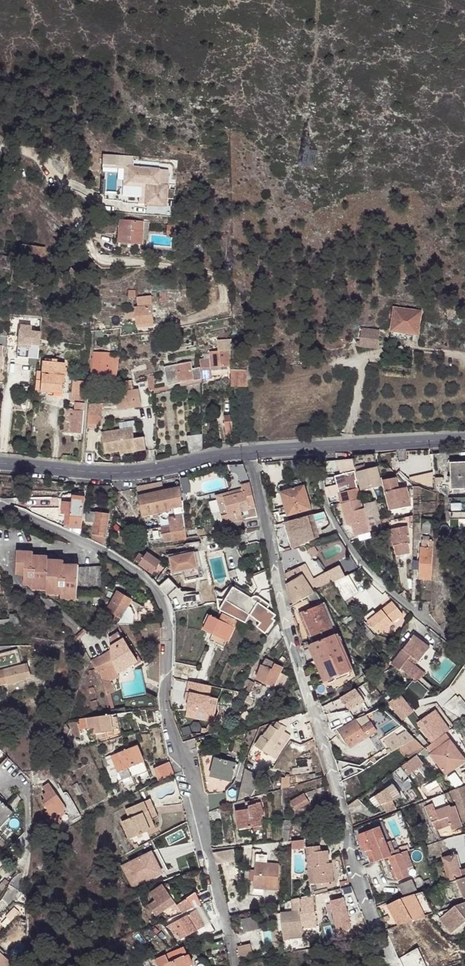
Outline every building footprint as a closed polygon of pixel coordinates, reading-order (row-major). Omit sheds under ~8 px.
[(120,154),(103,153),(102,163),(120,164),(120,154)] [(129,179),(129,165),(126,165),(125,182),(145,183),(146,180),(129,179)] [(166,167),(129,165),(129,179),(146,180),(145,183),(144,202),(164,203),(166,167)] [(41,182),(32,177),(29,183),(38,188),(41,182)] [(3,187),(0,193),(15,201),(22,197),(3,187)] [(140,239),(142,222),(119,220),(117,241),(140,243),(140,239)] [(45,248),(23,245),(22,256),(44,259),(45,248)] [(4,268),(10,269),(12,257),(0,255),(0,267),(4,268)] [(70,271),(68,274),(75,278),(78,272),(71,269),(70,271)] [(139,307),(134,308),(136,326),(154,323),(151,296),(138,297),(139,307)] [(134,317),(133,309),(123,310),(124,319),(134,317)] [(421,312),(394,309),(391,331),(407,333),(418,334),(421,312)] [(379,331),(362,329),(360,346),(377,348),(379,331)] [(34,350),(22,350),(22,358),(34,358),(34,350)] [(228,350),(210,351),(211,359),(199,360),(201,367),(202,377),(212,376),(211,368),(230,366),(228,350)] [(116,379),(118,360),(109,359),(109,353),(93,352),(91,376),(116,379)] [(40,381),(35,381),(35,390),(40,391),(40,392),(62,393),(65,363),(42,361),(40,381)] [(202,377),(201,367),(192,369),(190,361),(164,367),(168,386),(180,383),(202,378),(202,377)] [(268,367),(248,367),(248,371),(248,379),(268,379),(268,367)] [(248,371),(232,371),(232,380),(232,387),(248,387),(248,379),(248,371)] [(202,378),(180,383),(181,388),(202,383),(202,378)] [(119,392),(115,392),(118,410),(140,407),(138,389),(132,390),(131,380),(118,382),(119,392)] [(4,381),(3,390),(17,391),(18,382),(4,381)] [(71,403),(76,403),(85,404),(87,382),(73,381),(71,403)] [(18,382),(17,391),(27,392),(27,382),(18,382)] [(76,403),(75,411),(85,411),(85,404),(76,403)] [(88,415),(101,416),(102,403),(89,403),(88,415)] [(72,434),(83,435),(84,415),(85,411),(75,411),(63,410),(62,421),(69,422),(69,424),(72,424),(72,434)] [(101,424),(101,416),(88,415),(87,428),(96,428),(96,424),(101,424)] [(133,439),(132,428),(102,433),(105,453),(119,451),(135,448),(136,451),(146,449),(144,437),(133,439)] [(190,452),(203,448),(203,434),(188,436),(190,452)] [(336,462),(329,462),(330,475),(338,474),(336,462)] [(451,463),(452,490),(464,489),(464,463),(451,463)] [(244,464),(230,466),(233,476),(247,472),(244,464)] [(354,465),(348,466),(341,468),(343,476),(335,478),(342,504),(362,499),(354,465)] [(361,491),(382,487),(378,467),(366,470),(357,473),(361,491)] [(411,476),(412,483),(431,482),(431,474),(411,476)] [(396,478),(383,481),(391,512),(411,507),(406,488),(400,489),(396,478)] [(287,488),(289,491),(302,487),(301,480),(292,482),(293,486),(287,488)] [(250,483),(241,485),(242,489),(243,492),(224,498),(227,514),(222,516),(224,523),(243,520),(241,513),(256,509),(250,483)] [(183,503),(181,488),(164,492),(162,484),(137,489),(143,517),(159,514),(160,516),(168,515),(170,526),(162,528),(138,532),(135,527),(133,528),(143,544),(164,540),(164,542),(187,539),(183,503)] [(285,508),(271,511),(274,524),(284,522),(289,521),(288,517),(311,510),(305,486),(302,487),(289,491),(281,493),(285,508)] [(243,492),(242,489),(216,496),(222,516),(227,514),(224,498),(243,492)] [(82,530),(86,498),(73,497),(72,503),(62,502),(62,513),(71,514),(70,529),(82,530)] [(370,532),(364,505),(362,499),(342,504),(348,526),(352,525),(355,537),(371,534),(370,532)] [(364,505),(370,532),(381,530),(379,521),(380,521),(375,502),(364,505)] [(87,521),(96,522),(97,512),(88,511),(87,521)] [(96,522),(93,540),(98,543),(104,546),(110,514),(97,512),(96,522)] [(168,515),(160,516),(162,528),(170,526),(168,515)] [(289,521),(284,522),(291,549),(315,542),(309,516),(289,521)] [(116,525),(113,527),(124,539),(127,537),(116,525)] [(407,528),(391,530),(396,556),(409,553),(408,543),(409,543),(407,528)] [(430,543),(430,541),(430,536),(424,536),(424,541),(422,541),(421,555),(420,580),(431,581),(433,543),(430,543)] [(167,555),(171,572),(197,567),(193,549),(167,555)] [(47,590),(48,560),(48,556),(39,556),(39,560),(33,560),(33,555),(34,552),(17,551),(16,575),(24,575),(24,585),(32,585),(32,589),(39,589),(39,585),(46,586),(46,590),(47,590)] [(141,554),(137,561),(141,564),(140,565),(153,574),(161,564),(148,555),(147,555),(145,554),(144,555),(141,554)] [(64,561),(48,560),(47,590),(54,590),(54,594),(61,594),(61,598),(69,599),(69,595),(77,595),(77,594),(79,568),(79,566),(64,565),(64,561)] [(303,565),(298,568),(313,591),(317,589),(303,565)] [(77,594),(105,593),(103,567),(79,568),(77,594)] [(334,583),(346,577),(340,567),(326,575),(332,584),(333,583),(334,583)] [(289,597),(294,604),(307,597),(314,594),(313,591),(298,568),(287,573),(291,582),(286,585),(289,597)] [(334,583),(345,601),(359,593),(349,575),(346,577),(334,583)] [(218,598),(219,609),(240,621),(266,635),(277,621),(275,620),(276,617),(271,614),(272,612),(269,610),(272,605),(263,598),(260,602),(234,587),(226,599),(218,598)] [(272,605),(275,602),(267,591),(263,598),(272,605)] [(132,600),(118,592),(108,610),(110,611),(108,615),(119,622),(132,600)] [(314,594),(307,597),(311,605),(321,600),(317,592),(314,594)] [(345,649),(340,639),(325,602),(321,604),(335,635),(341,650),(345,649)] [(377,615),(368,622),(378,634),(403,614),(393,602),(377,615)] [(311,645),(318,660),(341,650),(335,635),(321,604),(300,612),(303,622),(305,621),(314,644),(311,645)] [(365,618),(368,622),(377,615),(373,611),(365,618)] [(221,619),(211,615),(204,630),(214,634),(215,632),(229,639),(236,627),(232,625),(235,620),(223,614),(221,619)] [(110,652),(111,666),(134,655),(124,638),(123,639),(118,632),(110,638),(111,651),(110,652)] [(416,683),(427,675),(410,662),(414,658),(419,662),(430,648),(415,636),(392,664),(401,671),(402,670),(414,679),(413,681),(416,683)] [(124,638),(134,655),(138,653),(127,637),(124,638)] [(308,646),(315,662),(318,660),(311,645),(308,646)] [(0,654),(0,686),(8,684),(8,685),(17,683),(31,677),(28,665),(22,666),(17,649),(0,654)] [(354,670),(345,649),(341,650),(350,672),(354,670)] [(318,660),(327,681),(350,672),(341,650),(318,660)] [(90,662),(92,664),(111,666),(110,652),(105,655),(90,662)] [(138,653),(134,655),(138,662),(134,664),(135,667),(143,662),(138,653)] [(111,666),(92,664),(104,684),(110,681),(120,677),(118,674),(134,664),(138,662),(134,655),(111,666)] [(283,668),(266,659),(257,679),(275,687),(283,668)] [(389,666),(385,659),(384,660),(378,664),(384,671),(389,666)] [(318,660),(315,662),(324,683),(327,681),(318,660)] [(436,686),(427,675),(416,683),(412,689),(426,700),(430,696),(429,695),(436,686)] [(204,685),(182,680),(178,698),(199,702),(199,705),(206,706),(210,689),(203,687),(204,685)] [(110,681),(104,684),(107,696),(110,695),(115,693),(110,681)] [(255,683),(251,681),(247,690),(251,692),(255,683)] [(365,701),(357,689),(341,699),(349,710),(365,701)] [(254,698),(249,696),(246,702),(251,705),(254,698)] [(442,707),(457,726),(464,719),(464,706),(456,696),(442,707)] [(211,712),(197,710),(195,720),(210,722),(211,712)] [(417,721),(428,738),(440,731),(428,714),(417,721)] [(112,715),(87,718),(89,729),(95,728),(96,735),(114,732),(112,715)] [(292,717),(280,721),(278,723),(277,722),(274,727),(271,725),(263,737),(262,737),(256,747),(270,755),(293,718),(292,717)] [(356,721),(341,730),(351,748),(376,732),(371,723),(366,726),(364,724),(360,727),(356,721)] [(385,745),(390,754),(397,750),(415,739),(408,732),(385,745)] [(446,734),(427,748),(426,749),(447,776),(464,762),(464,759),(446,734)] [(410,760),(426,747),(417,738),(415,739),(397,750),(405,757),(406,757),(410,760)] [(112,756),(118,773),(130,768),(145,762),(138,746),(112,756)] [(270,755),(256,747),(254,750),(267,759),(270,755)] [(112,756),(109,757),(116,783),(117,782),(118,773),(112,756)] [(294,759),(288,756),(284,762),(293,767),(294,759)] [(406,764),(413,773),(424,765),(417,756),(406,764)] [(116,783),(109,757),(107,758),(111,766),(106,768),(113,784),(116,783)] [(233,777),(236,765),(215,759),(211,777),(231,782),(233,777)] [(147,767),(145,762),(130,768),(132,773),(147,767)] [(159,780),(174,774),(169,762),(154,768),(159,780)] [(447,776),(448,779),(464,766),(464,762),(447,776)] [(401,767),(408,777),(413,773),(406,764),(401,767)] [(402,781),(408,777),(401,767),(395,771),(402,781)] [(263,778),(245,769),(240,790),(253,796),(263,778)] [(376,808),(400,792),(391,780),(368,797),(376,808)] [(451,792),(455,800),(456,800),(464,821),(464,788),(451,792)] [(53,816),(48,820),(54,828),(62,822),(57,816),(68,808),(56,793),(43,802),(48,809),(53,816)] [(293,803),(292,803),(297,811),(310,803),(304,794),(292,801),(293,803)] [(254,827),(263,826),(261,815),(265,814),(263,803),(261,803),(260,799),(249,802),(250,809),(236,811),(239,829),(254,827)] [(13,812),(0,800),(0,827),(13,812)] [(130,819),(122,822),(130,840),(156,829),(152,821),(159,818),(151,800),(127,810),(130,819)] [(454,830),(462,827),(455,806),(450,808),(449,807),(436,812),(433,804),(426,806),(432,823),(432,822),(436,831),(451,825),(454,830)] [(222,808),(209,813),(211,825),(223,823),(222,808)] [(43,813),(48,820),(53,816),(48,809),(43,813)] [(284,842),(289,842),(290,831),(293,820),(284,820),(284,842)] [(373,850),(378,861),(392,856),(380,827),(366,832),(373,850)] [(373,850),(366,832),(361,834),(361,835),(360,837),(366,852),(373,850)] [(301,854),(301,839),(291,839),(291,854),(301,854)] [(307,855),(308,867),(313,867),(314,884),(335,882),(333,863),(328,864),(328,860),(330,859),(329,851),(322,851),(321,846),(310,847),(311,855),(307,855)] [(154,849),(119,864),(129,888),(164,872),(154,849)] [(230,850),(214,853),(217,865),(232,862),(230,850)] [(417,874),(409,852),(390,858),(398,880),(417,874)] [(258,855),(256,871),(255,879),(254,894),(263,895),(264,889),(278,890),(281,865),(268,864),(268,856),(265,855),(265,854),(262,853),(262,855),(258,855)] [(464,877),(464,869),(460,870),(456,855),(443,858),(450,882),(464,877)] [(255,879),(256,871),(246,870),(246,879),(255,879)] [(413,880),(400,885),(404,896),(418,890),(413,880)] [(166,888),(153,897),(163,911),(176,903),(166,888)] [(415,894),(426,916),(433,914),(424,892),(415,894)] [(343,894),(327,899),(336,931),(351,927),(343,894)] [(387,906),(399,926),(426,916),(415,894),(401,899),(387,906)] [(316,895),(293,900),(294,912),(282,913),(284,931),(284,936),(289,936),(290,940),(305,938),(304,929),(308,928),(308,922),(316,922),(316,920),(318,920),(318,916),(316,916),(315,903),(317,902),(316,895)] [(455,907),(464,919),(464,904),(455,907)] [(216,932),(201,906),(194,909),(195,911),(167,927),(177,941),(180,939),(182,940),(197,932),(202,938),(216,932)] [(455,907),(451,909),(440,916),(453,932),(464,923),(464,919),(455,907)] [(440,916),(432,923),(437,928),(443,924),(450,933),(453,932),(440,916)] [(255,917),(241,919),(243,932),(256,930),(255,917)] [(443,924),(437,928),(444,936),(450,933),(443,924)] [(223,941),(211,944),(213,951),(225,948),(223,941)] [(237,947),(240,958),(252,955),(250,944),(237,947)] [(175,950),(183,965),(186,965),(182,958),(188,955),(184,947),(175,950)] [(175,950),(164,956),(168,962),(165,964),(166,965),(183,965),(175,950)] [(14,965),(0,952),(0,965),(13,965),(14,965)]
